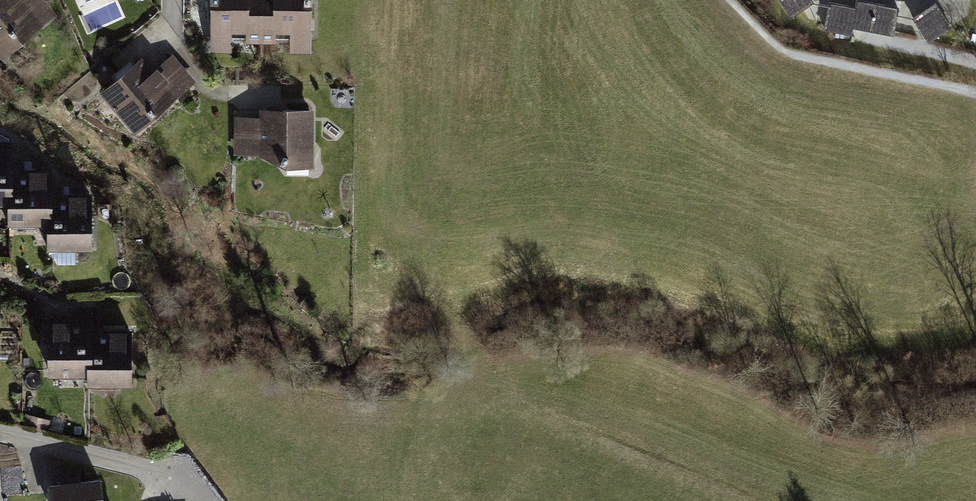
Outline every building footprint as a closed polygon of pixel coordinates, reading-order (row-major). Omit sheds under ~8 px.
[(2,60),(55,14),(43,0),(0,0),(0,58),(2,60)] [(261,0),(214,0),(214,51),(231,51),(231,40),(261,41),(261,0)] [(261,41),(291,41),(291,51),(308,51),(309,0),(261,0),(261,41)] [(810,0),(777,0),(790,19),(803,11),(813,4),(810,0)] [(862,30),(867,4),(863,3),(858,2),(857,9),(853,29),(858,30),(862,30)] [(853,29),(857,9),(831,4),(827,23),(826,30),(852,35),(853,29)] [(867,4),(862,30),(892,36),(893,30),(897,9),(867,4)] [(935,5),(914,20),(926,37),(929,42),(951,27),(935,5)] [(100,92),(135,133),(196,81),(171,53),(153,69),(142,56),(100,92)] [(261,117),(231,116),(231,158),(309,159),(310,107),(261,107),(261,117)] [(14,163),(14,143),(0,144),(0,207),(10,207),(9,188),(14,188),(14,163)] [(10,227),(48,227),(48,211),(55,211),(55,188),(54,171),(31,171),(31,163),(14,163),(14,188),(9,188),(10,207),(10,227)] [(71,187),(55,188),(55,211),(48,211),(48,227),(49,251),(95,251),(94,195),(71,195),(71,187)] [(47,379),(86,379),(86,360),(92,360),(92,325),(92,316),(70,316),(70,321),(46,322),(47,379)] [(105,325),(92,325),(92,360),(86,360),(86,379),(86,389),(132,389),(131,331),(105,331),(105,325)] [(47,421),(21,414),(19,422),(44,429),(47,421)] [(48,480),(50,500),(103,500),(100,474),(48,480)]
